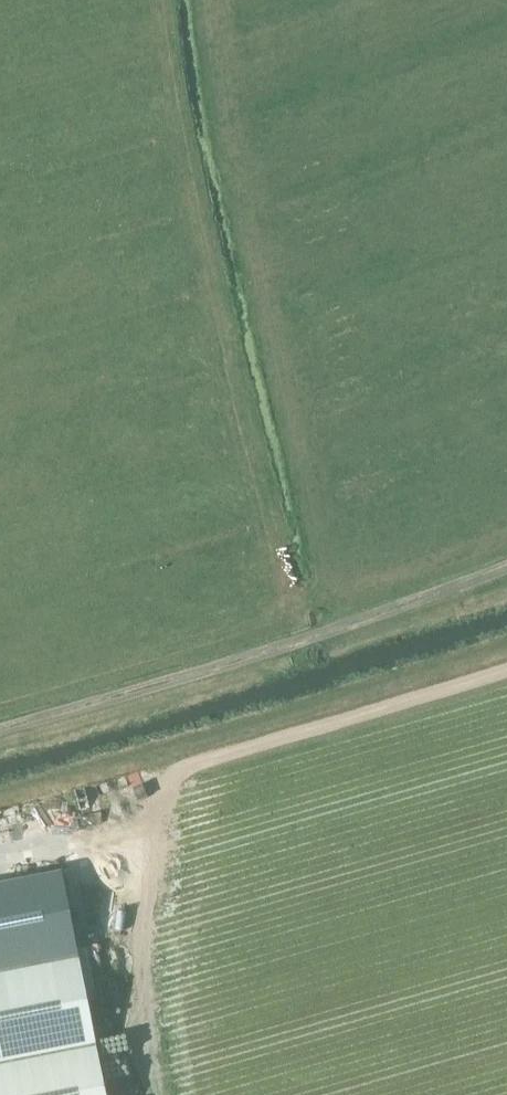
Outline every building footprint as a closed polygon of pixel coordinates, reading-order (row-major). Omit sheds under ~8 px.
[(57,874),(0,885),(0,1094),(102,1094),(57,874)]
